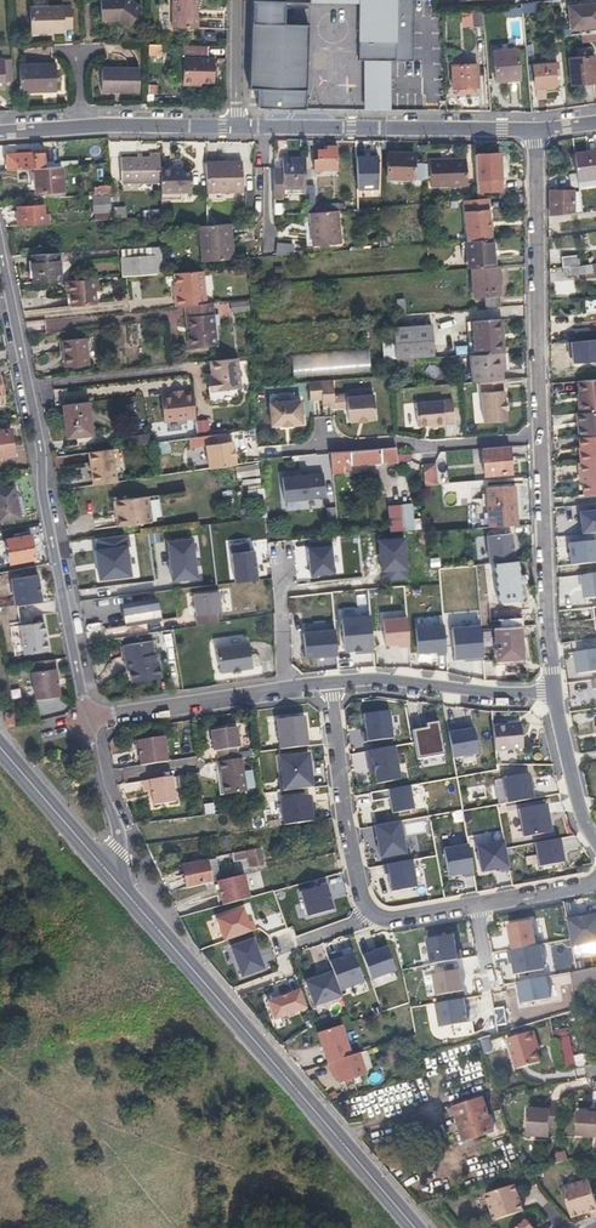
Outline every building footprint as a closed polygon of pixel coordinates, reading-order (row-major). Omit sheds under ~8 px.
[(109,21),(118,21),(129,28),(142,10),(127,0),(100,0),(101,21),(109,21)] [(249,87),(258,88),(258,106),(305,107),(308,22),(284,22),(285,1),(310,2),(310,0),(252,0),(249,87)] [(416,0),(359,0),(358,3),(358,59),(365,59),(364,108),(391,109),(392,60),(415,60),(416,0)] [(204,4),(179,4),(178,38),(204,39),(204,4)] [(576,16),(577,27),(595,26),(595,4),(575,6),(576,16)] [(521,6),(513,6),(505,7),(505,14),(522,13),(521,6)] [(63,33),(63,32),(63,30),(72,30),(71,9),(62,8),(62,7),(30,8),(31,32),(53,31),(53,34),(63,33)] [(483,9),(478,9),(473,9),(474,26),(484,25),(483,9)] [(581,34),(582,43),(595,41),(595,33),(581,34)] [(164,57),(164,44),(148,44),(148,56),(164,57)] [(209,47),(184,46),(183,85),(201,86),(201,83),(215,83),(216,59),(209,59),(209,47)] [(495,79),(501,79),(508,78),(507,75),(519,74),(517,48),(493,50),(495,79)] [(452,55),(452,65),(465,64),(464,54),(452,55)] [(571,72),(572,84),(595,82),(595,81),(594,57),(569,59),(571,72)] [(557,84),(556,79),(555,73),(558,72),(558,62),(533,64),(535,87),(557,84)] [(452,65),(453,76),(454,87),(478,86),(477,63),(465,64),(452,65)] [(20,65),(20,78),(21,92),(57,91),(56,64),(20,65)] [(101,68),(101,80),(101,92),(140,92),(140,68),(101,68)] [(319,159),(317,159),(314,160),(315,170),(337,170),(336,145),(326,146),(326,150),(318,150),(319,159)] [(7,170),(33,168),(46,167),(45,151),(22,153),(22,156),(6,157),(7,170)] [(590,186),(595,185),(595,152),(574,155),(579,187),(590,186)] [(122,183),(161,183),(160,168),(160,154),(152,154),(152,156),(122,158),(122,183)] [(422,164),(418,164),(413,163),(414,155),(389,154),(388,179),(421,181),(422,164)] [(378,155),(356,155),(357,190),(378,190),(378,155)] [(503,155),(491,156),(479,157),(480,176),(480,183),(505,181),(504,156),(503,155)] [(307,190),(307,186),(306,159),(283,159),(283,170),(283,181),(275,181),(274,198),(283,198),(283,190),(307,190)] [(243,190),(243,176),(243,162),(227,162),(227,165),(206,165),(206,191),(243,190)] [(424,174),(427,174),(430,174),(431,188),(467,188),(466,162),(424,163),(424,174)] [(46,167),(33,168),(35,193),(62,191),(61,166),(46,167)] [(160,168),(161,183),(161,193),(192,192),(191,172),(182,172),(182,168),(160,168)] [(283,170),(275,170),(275,181),(283,181),(283,170)] [(311,186),(307,186),(307,190),(307,214),(312,214),(315,214),(315,206),(314,189),(311,189),(311,186)] [(488,200),(502,199),(501,190),(488,191),(488,200)] [(477,191),(477,201),(488,200),(488,191),(477,191)] [(575,192),(563,192),(551,192),(551,207),(559,207),(558,216),(574,214),(575,192)] [(113,193),(105,194),(97,194),(98,208),(114,207),(113,193)] [(273,202),(273,214),(283,214),(283,202),(273,202)] [(468,241),(492,240),(489,202),(465,204),(468,241)] [(51,214),(47,214),(44,214),(43,205),(18,207),(19,225),(52,223),(51,214)] [(341,211),(340,205),(315,206),(315,214),(338,212),(341,211)] [(115,218),(126,217),(126,206),(115,206),(115,218)] [(338,212),(315,214),(312,214),(312,227),(315,227),(316,246),(341,244),(338,212)] [(202,261),(217,260),(233,258),(232,244),(229,244),(228,223),(200,225),(202,261)] [(470,269),(497,267),(494,239),(492,240),(468,241),(465,242),(467,269),(470,269)] [(277,241),(276,254),(291,255),(292,242),(277,241)] [(162,245),(156,245),(150,246),(150,254),(121,257),(123,276),(163,273),(162,245)] [(30,254),(32,269),(33,283),(60,281),(58,252),(30,254)] [(561,268),(578,266),(577,256),(561,258),(561,268)] [(579,276),(578,266),(561,268),(562,278),(579,276)] [(498,267),(497,267),(470,269),(473,299),(485,298),(486,308),(501,307),(498,267)] [(173,308),(185,307),(206,305),(203,270),(175,272),(176,287),(172,287),(173,308)] [(71,293),(72,301),(72,308),(97,306),(95,292),(98,291),(97,278),(67,281),(68,294),(71,293)] [(230,300),(230,312),(249,312),(249,299),(230,300)] [(206,305),(185,307),(186,320),(190,320),(191,333),(188,334),(190,351),(217,348),(212,304),(206,305)] [(467,323),(469,351),(501,348),(500,335),(502,335),(501,320),(467,323)] [(395,357),(434,354),(432,325),(393,328),(395,357)] [(63,343),(65,357),(66,370),(90,368),(87,341),(63,343)] [(501,348),(469,351),(472,383),(480,382),(502,380),(504,380),(503,370),(502,353),(501,348)] [(370,350),(292,352),(292,376),(370,374),(370,350)] [(434,356),(434,354),(395,357),(396,366),(407,365),(407,357),(434,356)] [(213,380),(212,380),(210,380),(212,393),(240,389),(237,359),(211,361),(213,380)] [(502,380),(480,382),(483,423),(506,421),(505,411),(506,411),(505,400),(504,400),(504,390),(503,390),(502,380)] [(330,381),(318,382),(320,400),(320,406),(332,405),(332,404),(344,403),(346,422),(373,420),(370,396),(345,398),(345,396),(332,397),(330,381)] [(580,382),(582,414),(595,413),(595,381),(580,382)] [(318,382),(307,383),(308,401),(320,400),(318,382)] [(185,396),(185,395),(185,394),(162,397),(165,422),(196,418),(193,395),(185,396)] [(451,401),(414,404),(416,427),(433,426),(433,428),(443,427),(443,425),(453,424),(451,401)] [(299,402),(269,404),(270,427),(281,426),(281,428),(290,428),(290,426),(300,425),(299,402)] [(62,407),(64,422),(66,438),(92,435),(88,403),(62,407)] [(580,438),(595,436),(595,413),(582,414),(579,415),(581,426),(580,426),(578,426),(580,438)] [(2,456),(15,454),(10,429),(0,431),(0,456),(2,456)] [(147,442),(146,432),(132,433),(134,444),(147,442)] [(226,435),(206,438),(210,470),(236,467),(235,460),(236,460),(235,450),(234,450),(233,444),(227,444),(226,435)] [(580,438),(582,454),(581,454),(582,463),(595,462),(595,436),(580,438)] [(483,449),(484,463),(485,476),(512,473),(510,447),(483,449)] [(395,457),(394,449),(328,454),(331,475),(342,474),(342,468),(379,464),(379,465),(408,462),(410,455),(395,457)] [(118,488),(112,450),(89,453),(94,491),(118,488)] [(578,464),(580,476),(582,475),(584,496),(595,495),(595,462),(582,463),(578,464)] [(433,466),(420,467),(422,488),(435,486),(433,466)] [(323,470),(283,474),(285,499),(325,496),(323,470)] [(263,485),(248,485),(249,503),(264,503),(263,485)] [(487,488),(488,507),(490,527),(519,524),(515,485),(487,488)] [(20,516),(15,487),(0,490),(0,520),(20,516)] [(148,502),(114,507),(116,517),(118,516),(121,532),(151,528),(148,502)] [(421,529),(418,502),(387,506),(390,533),(421,529)] [(327,523),(336,522),(336,506),(327,507),(327,523)] [(579,513),(581,536),(595,535),(595,512),(579,513)] [(512,534),(485,536),(487,559),(514,558),(512,534)] [(5,540),(8,551),(10,563),(35,558),(31,535),(5,540)] [(128,535),(96,538),(100,580),(132,577),(128,535)] [(172,581),(198,578),(192,538),(167,542),(172,581)] [(569,544),(571,566),(595,564),(595,541),(569,544)] [(332,543),(305,547),(309,575),(336,571),(332,543)] [(486,603),(521,603),(521,562),(486,561),(486,603)] [(584,576),(586,600),(595,599),(595,575),(584,576)] [(221,589),(191,593),(195,625),(220,622),(219,613),(224,613),(221,589)] [(123,596),(123,602),(124,607),(145,605),(144,594),(123,596)] [(159,600),(155,600),(151,601),(152,611),(161,610),(160,603),(159,600)] [(168,602),(160,603),(161,610),(169,609),(168,602)] [(23,621),(32,616),(27,608),(18,613),(23,621)] [(100,613),(100,620),(101,626),(126,623),(125,611),(100,613)] [(370,614),(340,617),(343,653),(374,650),(370,614)] [(407,616),(382,618),(384,645),(409,644),(407,616)] [(50,651),(45,621),(22,625),(27,654),(50,651)] [(443,624),(416,627),(418,652),(445,650),(443,624)] [(480,626),(452,628),(454,660),(483,658),(480,626)] [(495,628),(496,644),(498,660),(523,658),(520,626),(495,628)] [(336,628),(302,632),(305,658),(338,655),(336,628)] [(151,642),(122,646),(124,660),(127,660),(131,683),(161,679),(157,655),(154,655),(151,642)] [(250,644),(216,649),(221,674),(255,669),(250,644)] [(574,654),(578,676),(595,673),(595,651),(574,654)] [(61,696),(57,661),(36,663),(37,672),(33,672),(36,699),(61,696)] [(390,710),(363,714),(367,742),(394,739),(390,710)] [(13,712),(4,712),(4,727),(13,727),(13,712)] [(429,731),(416,733),(419,758),(443,755),(439,723),(428,724),(429,731)] [(521,724),(493,727),(496,751),(524,748),(521,724)] [(474,727),(448,732),(453,758),(480,752),(474,727)] [(236,729),(210,732),(213,753),(217,752),(219,763),(237,760),(235,750),(239,749),(236,729)] [(540,745),(540,736),(524,735),(523,744),(540,745)] [(138,741),(141,766),(167,762),(164,737),(138,741)] [(395,745),(369,750),(375,785),(402,781),(395,745)] [(309,751),(277,754),(281,791),(313,787),(309,751)] [(219,763),(217,763),(218,773),(220,772),(224,796),(246,792),(241,760),(237,760),(219,763)] [(135,777),(133,766),(121,769),(123,779),(135,777)] [(530,771),(502,776),(508,805),(535,799),(530,771)] [(324,786),(324,773),(313,773),(313,787),(324,786)] [(171,777),(143,781),(144,792),(152,791),(154,806),(176,803),(171,777)] [(410,785),(389,788),(393,814),(414,810),(410,785)] [(309,794),(280,799),(284,826),(314,821),(309,794)] [(202,805),(205,815),(215,813),(212,802),(202,805)] [(548,804),(518,809),(523,840),(554,835),(548,804)] [(401,822),(374,827),(380,861),(407,856),(401,822)] [(562,839),(535,843),(539,868),(566,864),(562,839)] [(504,841),(478,844),(482,872),(508,868),(504,841)] [(468,845),(442,850),(447,879),(474,874),(468,845)] [(257,866),(253,850),(244,852),(249,869),(257,866)] [(411,861),(386,865),(391,892),(416,888),(411,861)] [(213,884),(210,873),(207,862),(181,867),(187,890),(213,884)] [(243,876),(217,882),(222,904),(249,898),(243,876)] [(328,883),(300,890),(306,916),(334,910),(328,883)] [(570,918),(574,949),(595,946),(595,914),(570,918)] [(532,920),(509,923),(513,949),(536,945),(532,920)] [(455,935),(427,939),(431,965),(459,961),(455,935)] [(253,939),(229,946),(240,980),(264,972),(253,939)] [(510,951),(513,975),(546,970),(542,946),(510,951)] [(386,947),(363,955),(371,980),(395,971),(386,947)] [(355,955),(332,962),(341,991),(364,984),(355,955)] [(461,969),(434,975),(438,997),(465,992),(461,969)] [(330,972),(303,981),(312,1007),(339,998),(330,972)] [(548,977),(518,982),(523,1005),(553,999),(548,977)] [(300,990),(266,1001),(273,1021),(306,1009),(300,990)] [(465,1001),(437,1005),(440,1028),(468,1024),(465,1001)] [(319,1034),(329,1064),(352,1056),(343,1026),(319,1034)] [(535,1031),(509,1039),(517,1068),(541,1061),(538,1050),(536,1043),(538,1043),(535,1031)] [(562,1069),(577,1066),(570,1035),(555,1038),(562,1069)] [(479,1040),(485,1054),(494,1050),(489,1036),(479,1040)] [(366,1075),(359,1054),(352,1056),(329,1064),(332,1073),(336,1072),(338,1076),(340,1084),(366,1075)] [(454,1108),(459,1125),(465,1142),(493,1132),(483,1099),(454,1108)] [(541,1110),(539,1110),(528,1109),(526,1136),(549,1138),(550,1126),(558,1126),(559,1107),(551,1107),(550,1110),(541,1110)] [(590,1112),(579,1112),(578,1136),(595,1137),(595,1113),(590,1112)] [(571,1218),(580,1215),(580,1213),(589,1210),(589,1212),(595,1210),(595,1204),(588,1180),(562,1188),(571,1218)] [(518,1193),(515,1185),(485,1195),(494,1221),(524,1211),(521,1202),(519,1203),(516,1194),(518,1193)] [(527,1220),(517,1227),(534,1227),(527,1220)]
